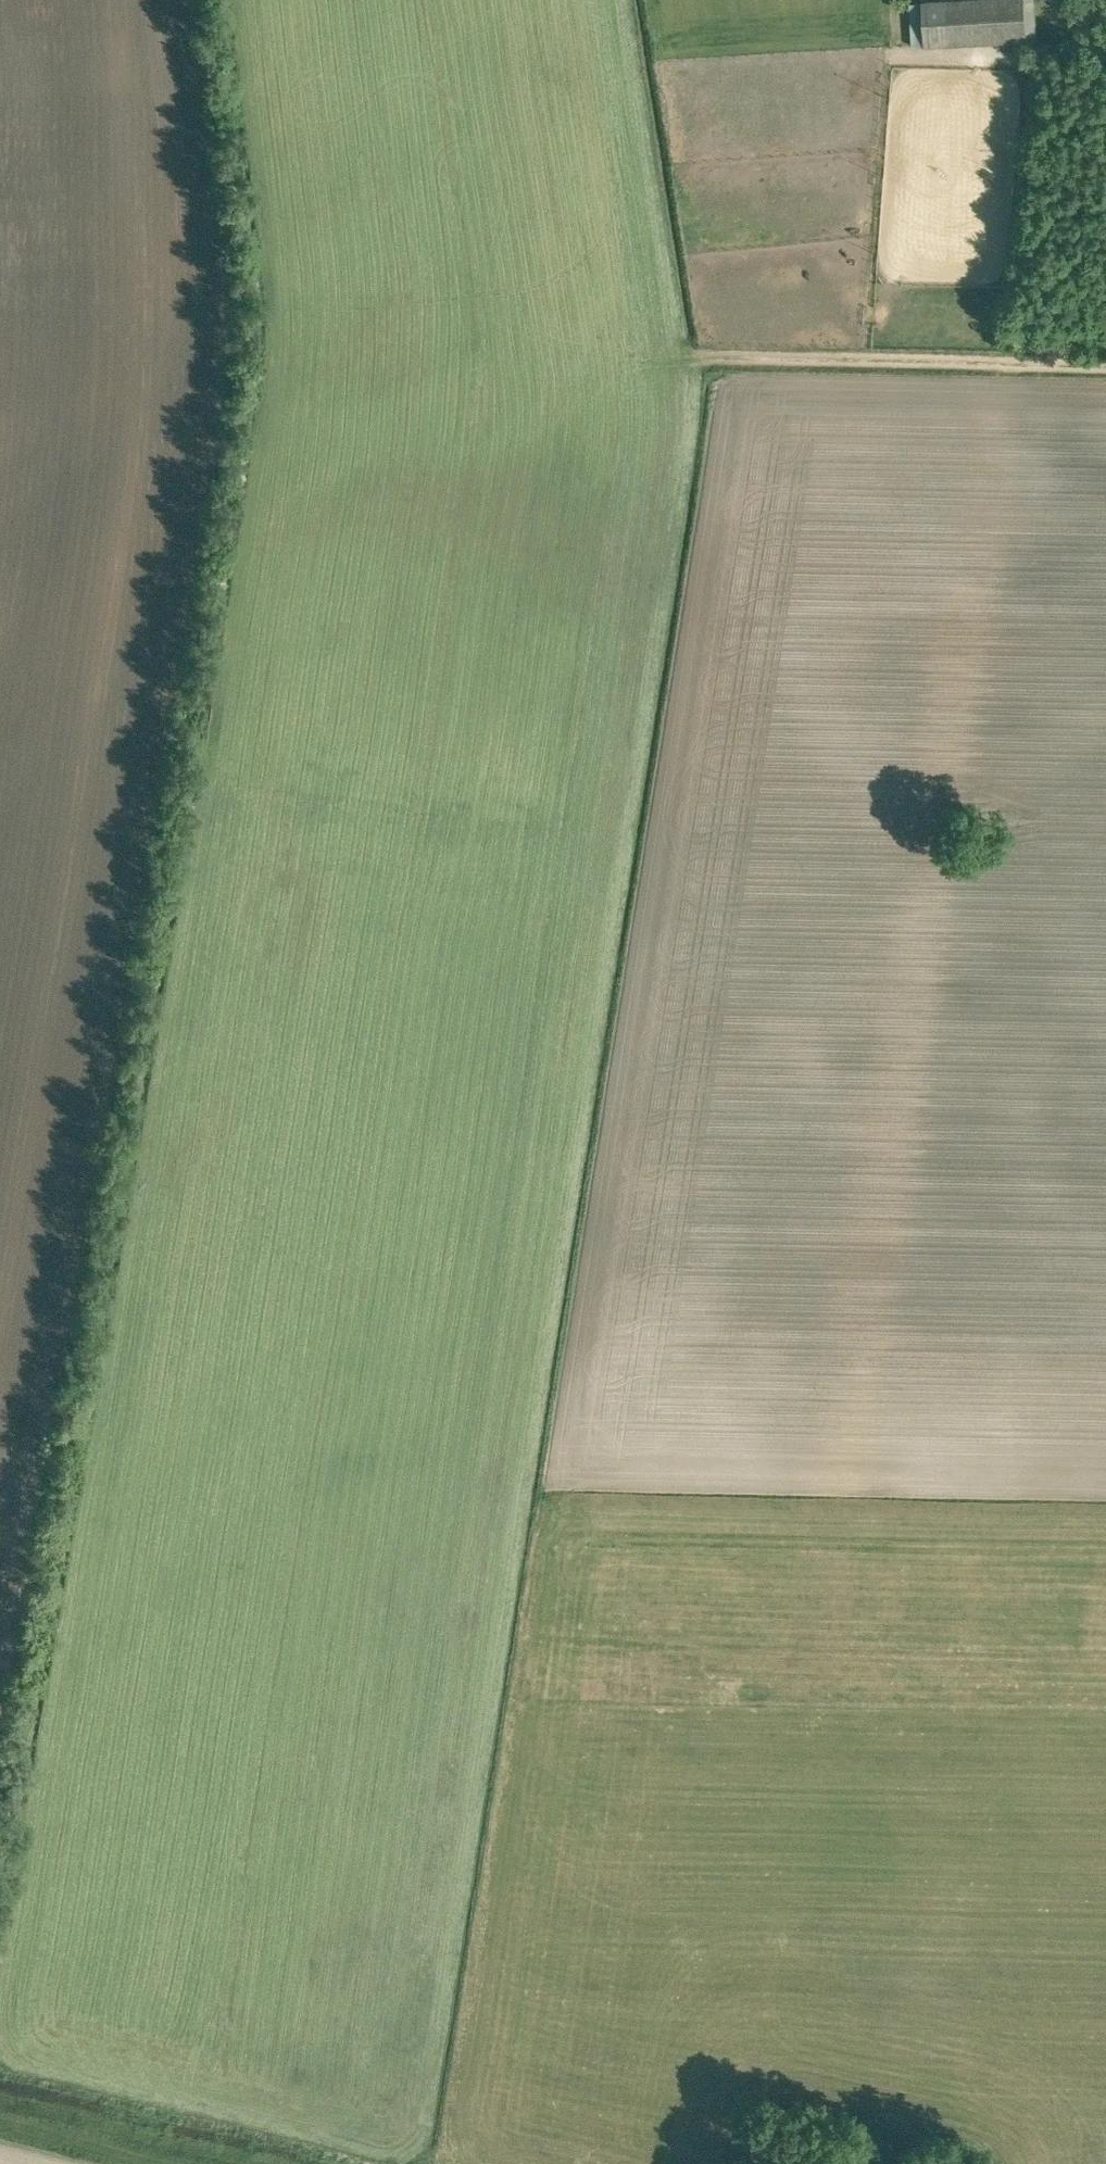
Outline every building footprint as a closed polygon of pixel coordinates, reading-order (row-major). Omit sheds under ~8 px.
[(926,46),(1026,40),(1023,0),(924,0),(910,1),(912,42),(926,41),(926,46)]
